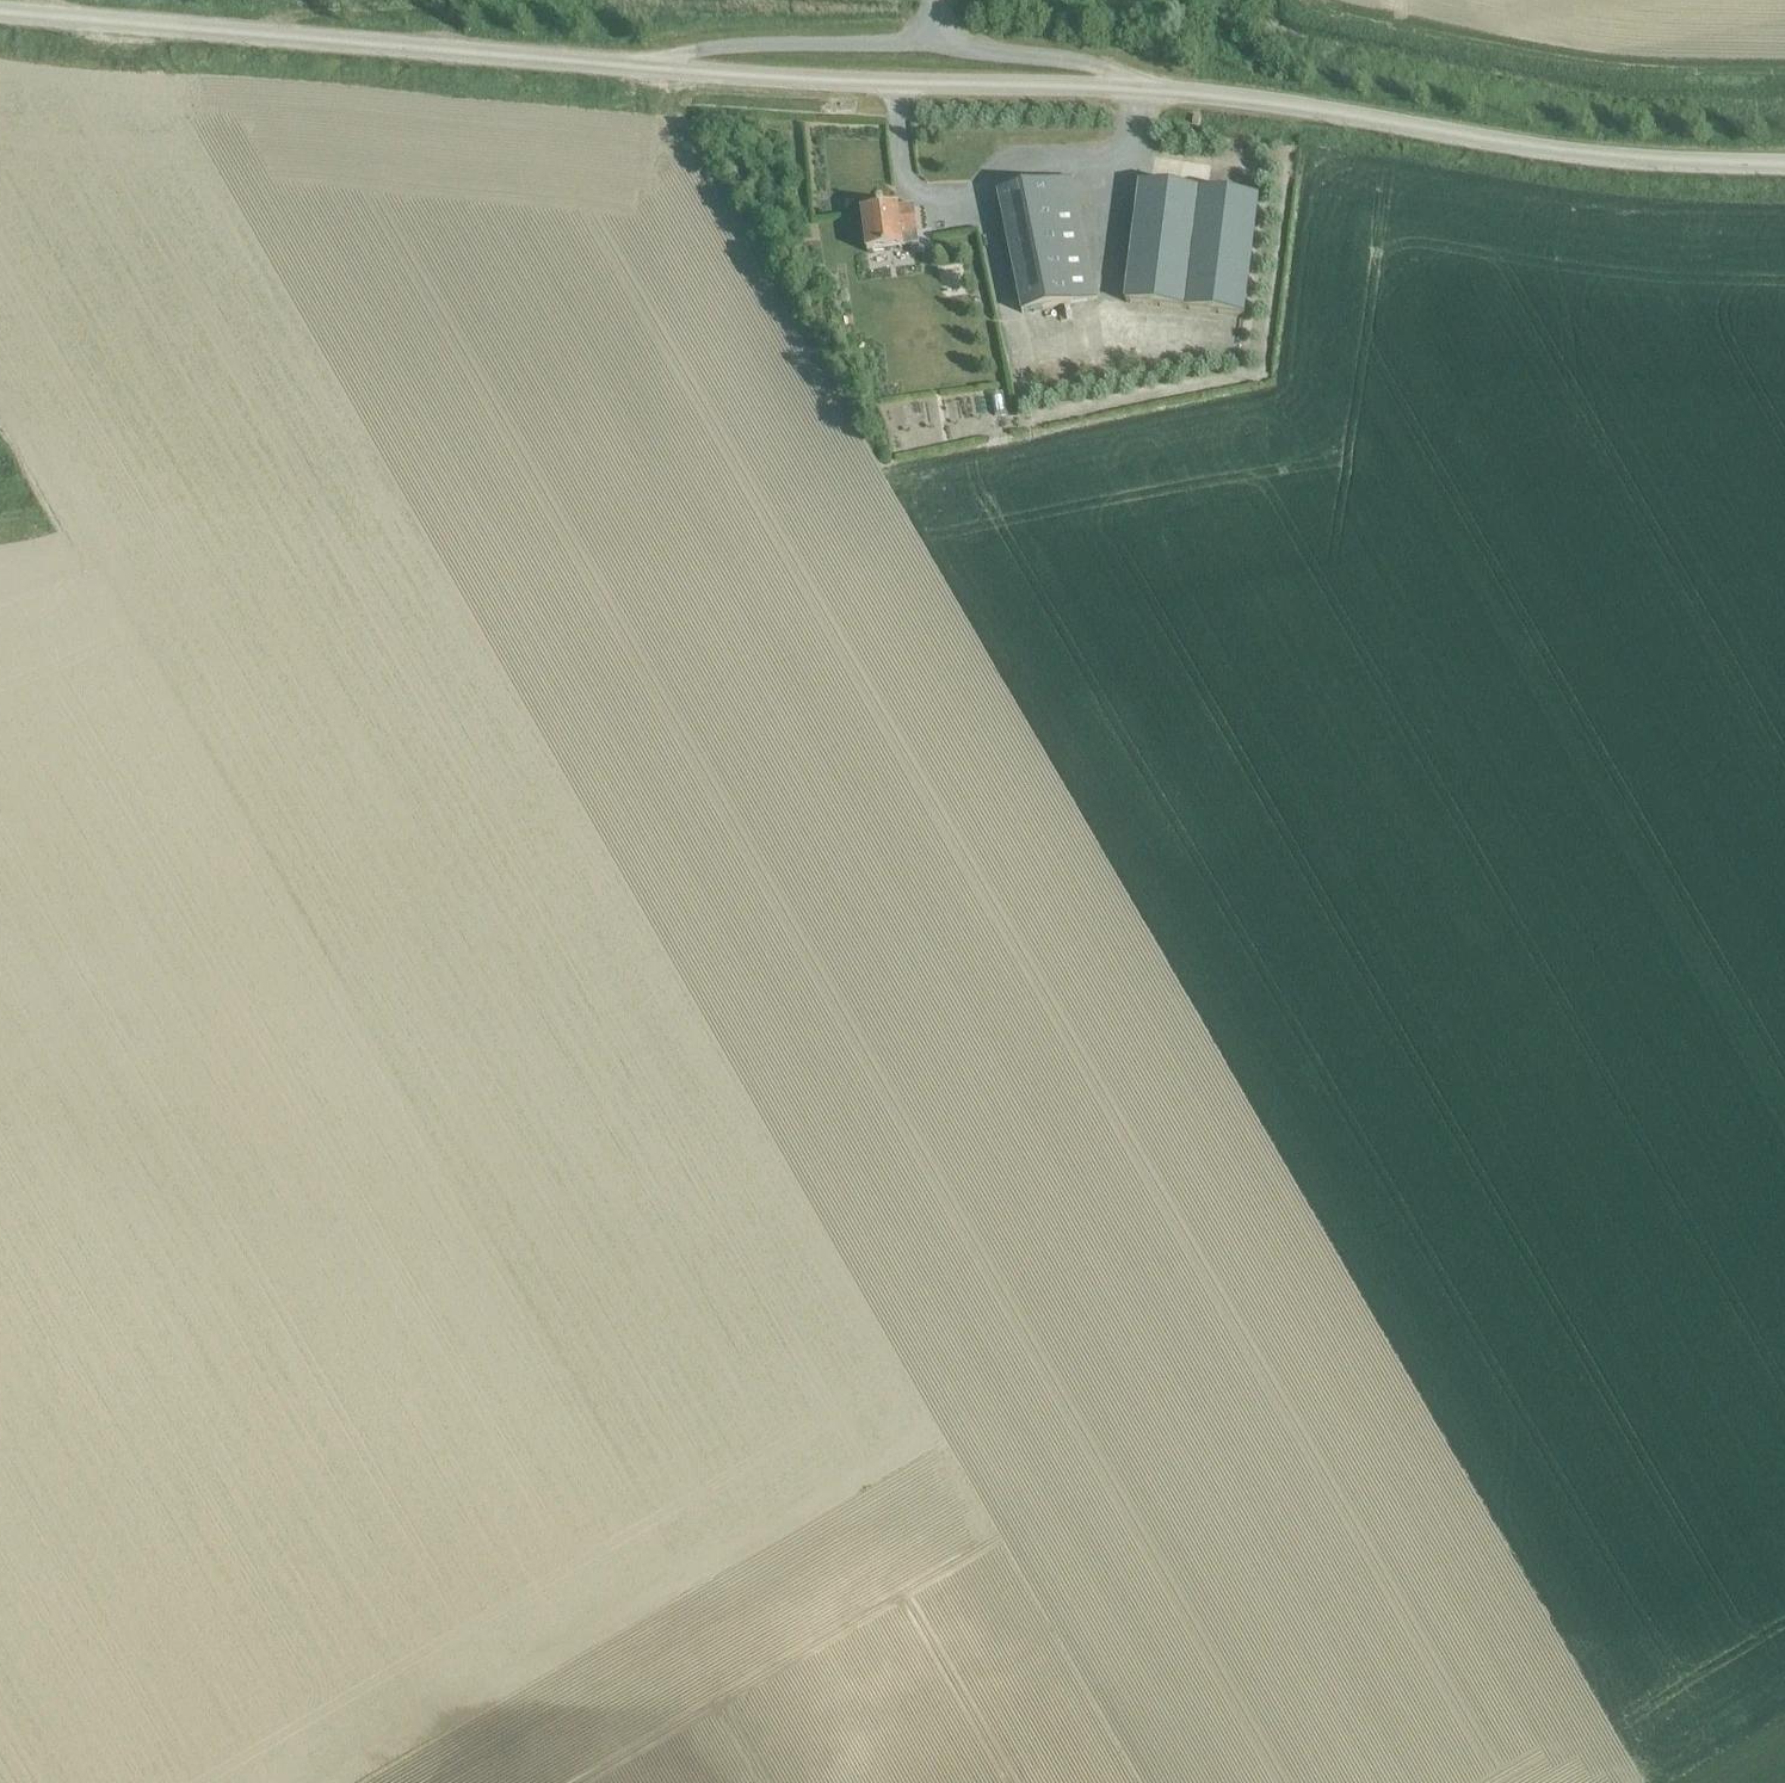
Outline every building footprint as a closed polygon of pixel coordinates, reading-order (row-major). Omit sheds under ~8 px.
[(1022,313),(1095,298),(1071,179),(998,194),(1022,313)] [(1242,318),(1258,200),(1139,184),(1124,303),(1242,318)] [(868,253),(919,246),(913,204),(862,211),(868,253)] [(1001,394),(989,397),(994,417),(1006,415),(1001,394)]
